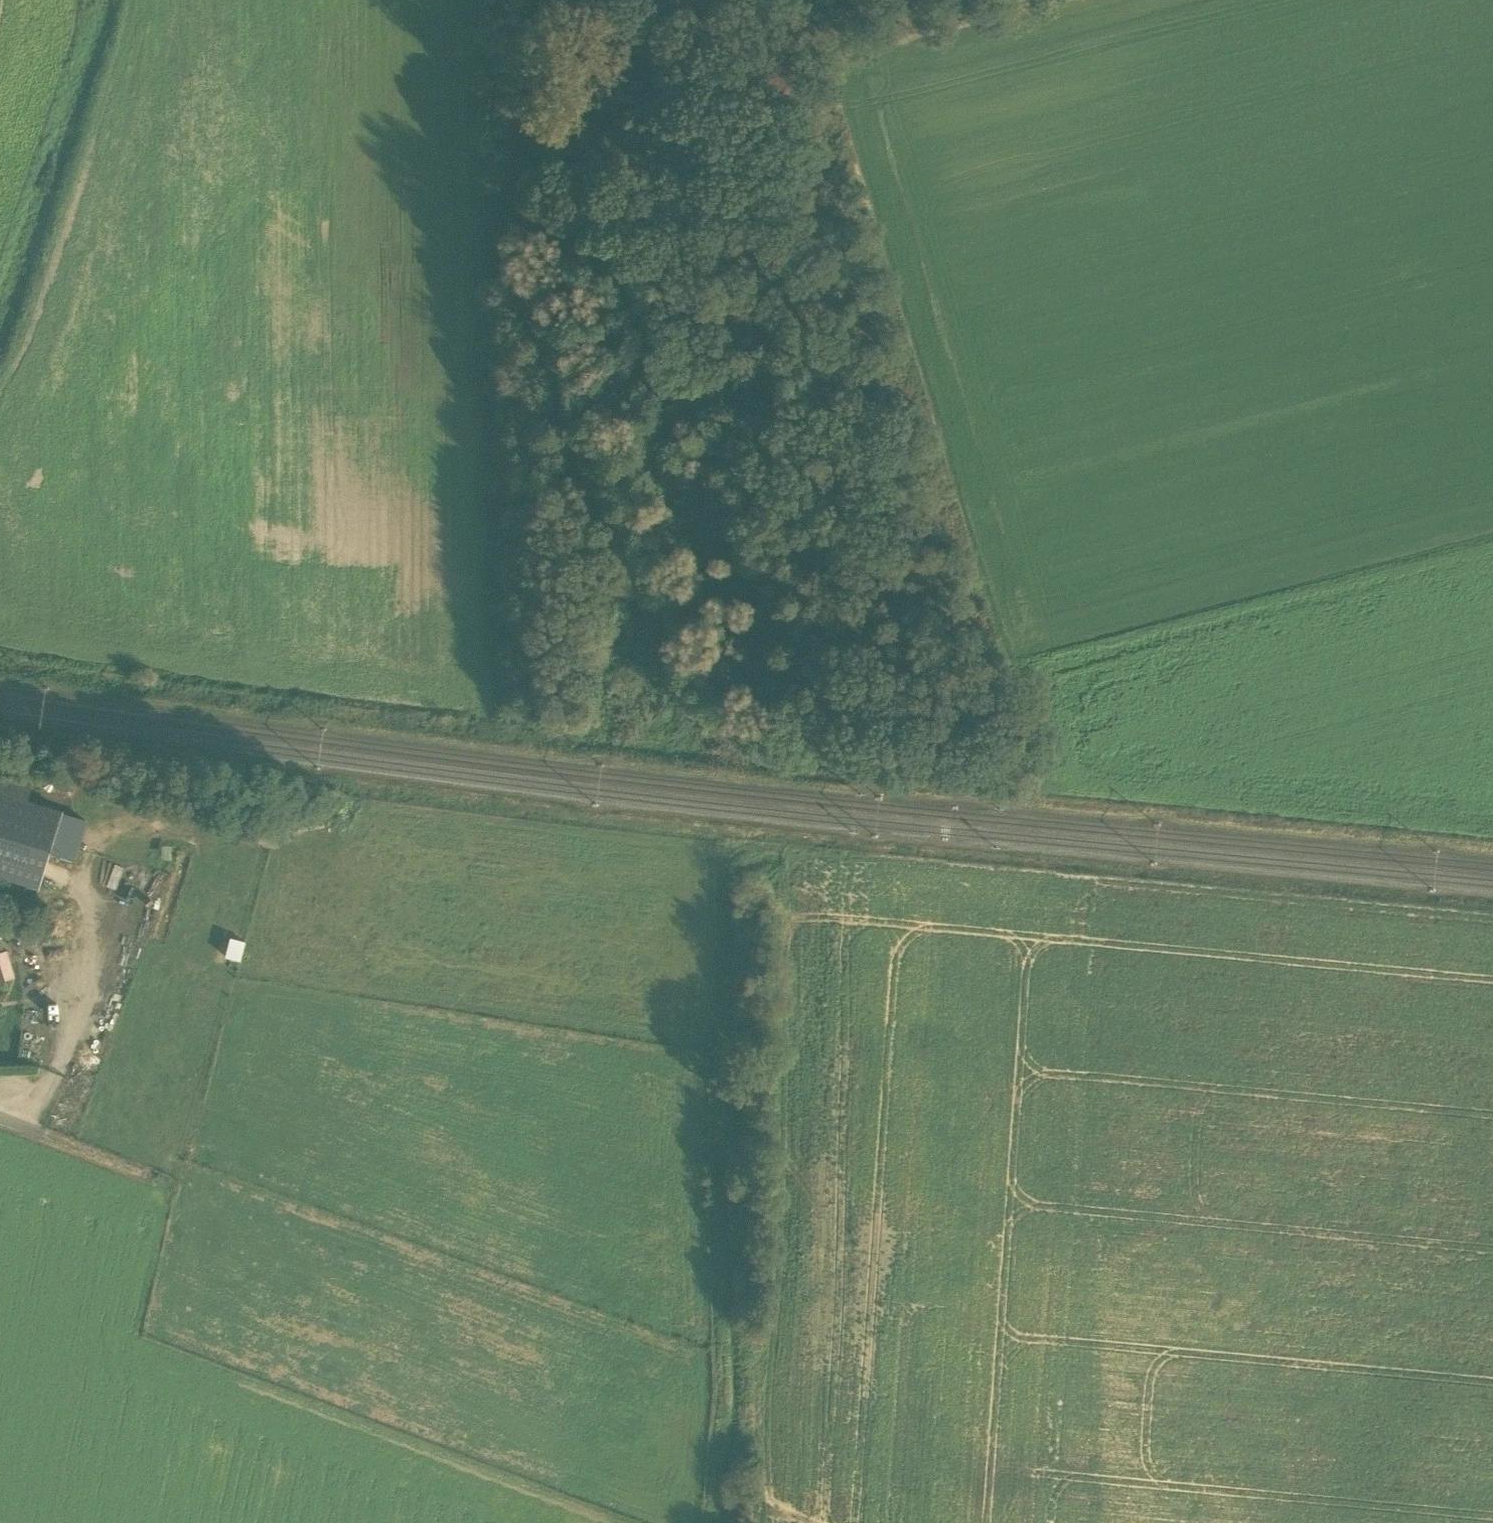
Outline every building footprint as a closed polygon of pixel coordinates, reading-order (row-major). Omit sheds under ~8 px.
[(28,800),(0,791),(0,877),(39,889),(64,811),(28,800)] [(231,936),(228,956),(243,958),(246,938),(231,936)] [(18,975),(9,948),(0,951),(0,981),(18,975)]
